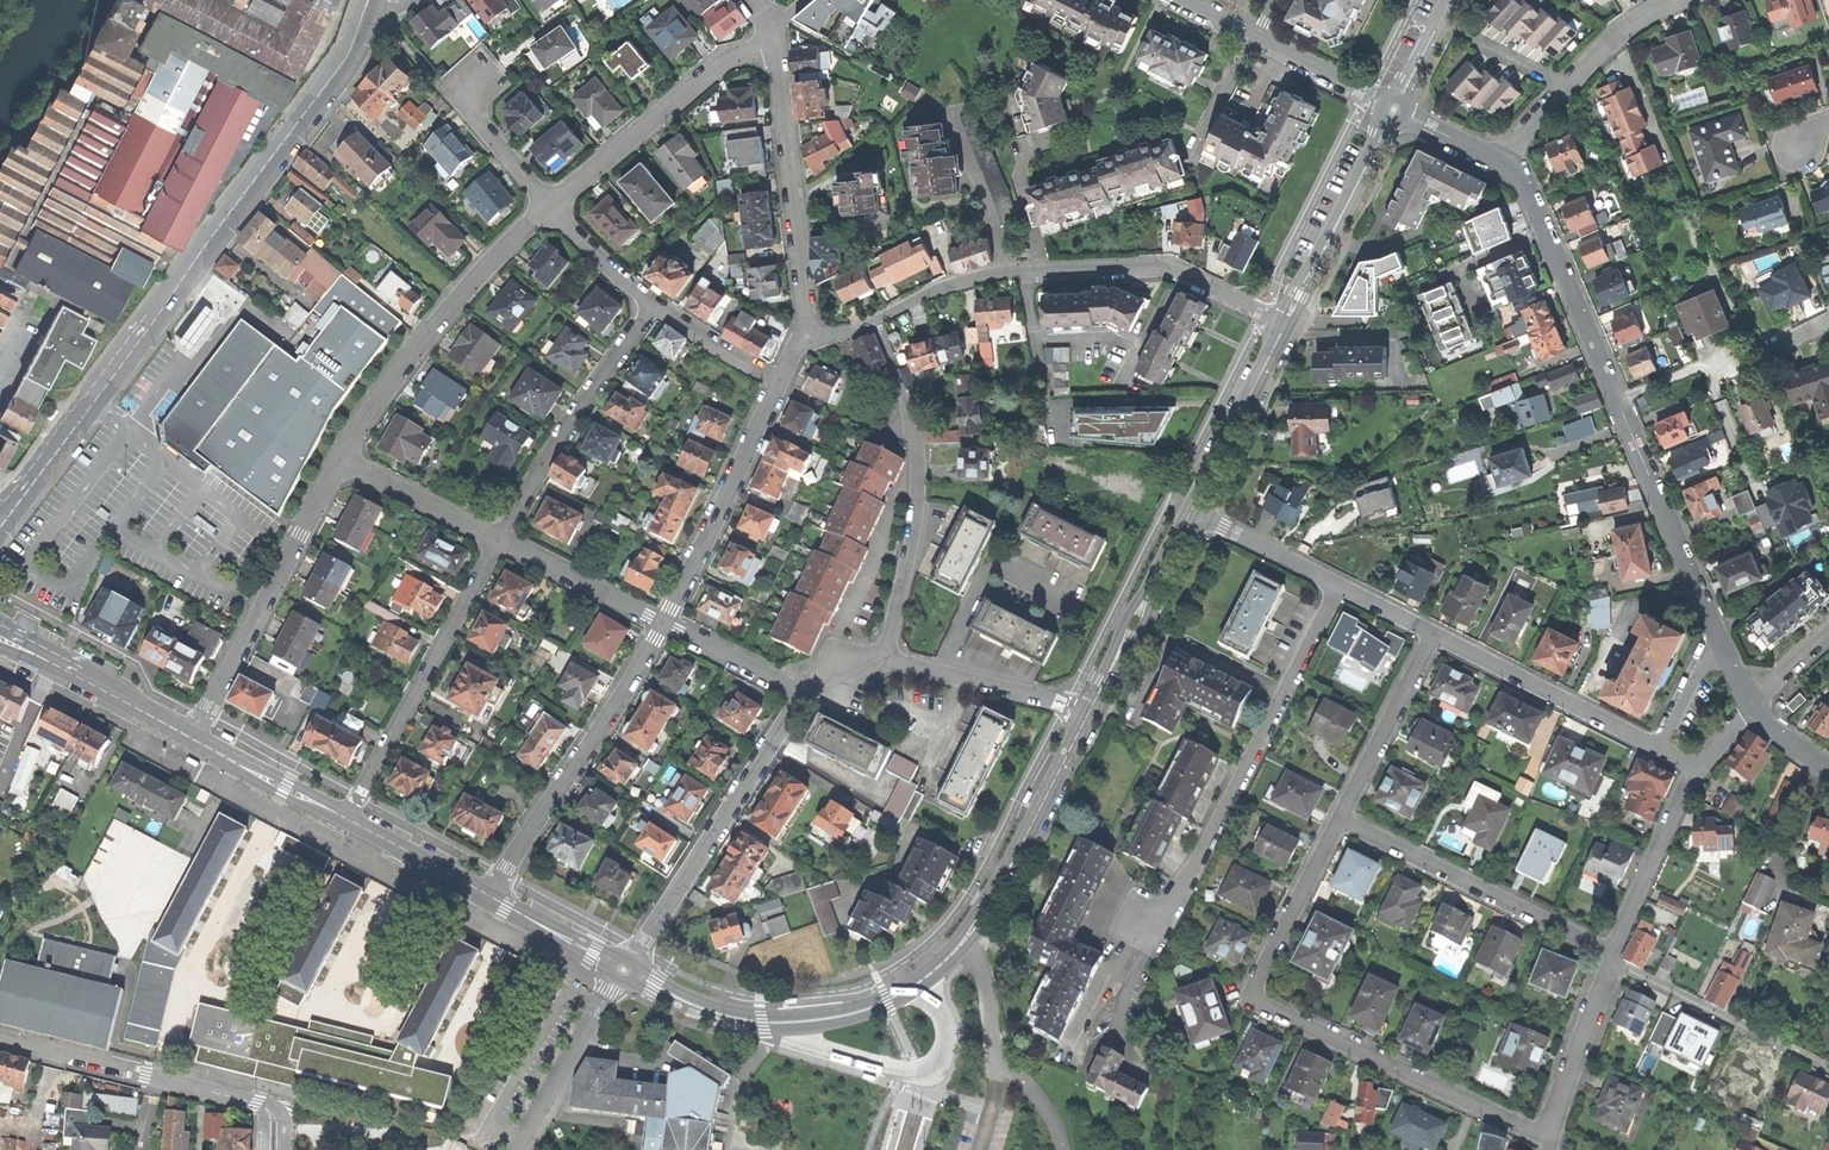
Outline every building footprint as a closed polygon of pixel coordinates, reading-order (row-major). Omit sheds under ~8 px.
[(137,24),(147,5),(137,0),(115,0),(114,2),(136,13),(137,24)] [(147,5),(157,10),(169,16),(165,23),(290,86),(293,81),(220,44),(240,5),(231,0),(137,0),(147,5)] [(240,5),(251,10),(256,0),(231,0),(240,5)] [(251,10),(274,22),(286,0),(256,0),(251,10)] [(313,42),(335,0),(286,0),(274,22),(313,42)] [(461,23),(475,12),(466,0),(457,0),(448,7),(461,23)] [(510,6),(505,0),(474,0),(490,21),(510,6)] [(555,2),(558,0),(537,0),(544,9),(555,2)] [(693,0),(686,0),(702,17),(720,2),(703,13),(693,0)] [(703,13),(719,1),(718,0),(693,0),(703,13)] [(723,37),(721,34),(708,15),(728,0),(722,0),(720,2),(702,17),(717,41),(723,37)] [(746,16),(739,7),(735,0),(728,0),(708,15),(721,34),(731,26),(734,30),(741,25),(738,21),(746,16)] [(820,32),(827,19),(838,5),(846,12),(862,21),(869,9),(874,0),(816,0),(795,18),(820,32)] [(1138,17),(1119,7),(1105,0),(1096,0),(1037,0),(1055,8),(1053,11),(1091,29),(1088,34),(1106,44),(1107,42),(1124,50),(1135,27),(1134,26),(1138,17)] [(1343,37),(1360,2),(1363,3),(1365,0),(1298,0),(1288,20),(1330,41),(1343,37)] [(1505,25),(1523,5),(1517,0),(1501,0),(1486,16),(1492,22),(1500,30),(1505,25)] [(1773,21),(1788,17),(1792,27),(1815,21),(1809,0),(1781,0),(1768,4),(1773,21)] [(1518,38),(1522,34),(1541,13),(1527,1),(1523,5),(1505,25),(1511,32),(1518,38)] [(114,2),(109,12),(136,26),(137,24),(136,13),(114,2)] [(430,8),(437,17),(441,13),(434,4),(430,8)] [(878,14),(869,9),(862,21),(859,27),(867,31),(874,36),(879,28),(884,31),(893,18),(882,11),(886,5),(884,4),(878,14)] [(251,10),(240,5),(220,44),(293,81),(313,42),(274,22),(251,10)] [(897,12),(886,5),(882,11),(893,18),(897,12)] [(651,28),(674,56),(686,46),(699,35),(689,23),(690,22),(677,6),(651,28)] [(441,13),(437,17),(449,32),(461,23),(448,7),(441,13)] [(437,17),(430,8),(422,14),(413,21),(433,46),(450,33),(449,32),(437,17)] [(1536,47),(1540,42),(1558,22),(1544,9),(1541,13),(1522,34),(1529,40),(1536,47)] [(235,164),(237,166),(246,148),(248,149),(256,134),(261,137),(277,106),(279,107),(290,86),(165,23),(169,16),(157,10),(150,24),(139,47),(150,53),(144,66),(126,56),(122,55),(122,56),(95,42),(75,80),(83,83),(76,97),(69,93),(63,90),(60,88),(52,105),(49,103),(26,148),(23,153),(14,149),(11,147),(0,168),(0,263),(3,264),(14,269),(35,228),(31,227),(59,172),(92,189),(102,207),(130,222),(152,221),(170,230),(184,237),(187,231),(191,223),(195,216),(225,159),(235,164)] [(93,41),(95,42),(122,56),(122,55),(131,37),(137,27),(136,26),(109,12),(108,12),(93,41)] [(862,21),(846,12),(831,39),(846,48),(854,35),(859,27),(862,21)] [(1722,20),(1731,50),(1754,42),(1745,12),(1734,16),(1722,20)] [(147,18),(144,19),(142,21),(142,24),(144,26),(147,27),(149,26),(150,24),(151,21),(149,19),(147,18)] [(1554,55),(1577,31),(1562,18),(1558,22),(1540,42),(1547,48),(1554,55)] [(542,55),(549,67),(569,54),(571,57),(581,50),(565,26),(559,30),(557,26),(547,32),(550,36),(535,45),(542,55)] [(862,39),(867,31),(859,27),(854,35),(862,39)] [(1203,64),(1208,54),(1198,49),(1199,47),(1186,40),(1183,44),(1174,40),(1154,29),(1140,57),(1154,64),(1152,69),(1177,81),(1179,77),(1193,84),(1198,75),(1200,76),(1205,66),(1203,64)] [(1674,72),(1700,64),(1690,33),(1680,36),(1674,38),(1676,44),(1654,52),(1662,74),(1674,70),(1674,72)] [(135,39),(131,37),(122,55),(126,56),(135,39)] [(653,64),(633,39),(608,60),(618,71),(625,64),(637,78),(644,72),(653,64)] [(816,70),(821,70),(818,47),(791,51),(792,62),(794,73),(800,72),(816,70)] [(1069,78),(1021,53),(1008,78),(1015,82),(1011,91),(1012,95),(1004,98),(1017,135),(1068,119),(1064,106),(1061,95),(1069,78)] [(406,83),(407,84),(413,78),(391,58),(385,64),(383,66),(382,66),(373,76),(394,96),(406,83)] [(1462,99),(1466,95),(1484,75),(1475,66),(1470,62),(1448,86),(1462,99)] [(625,64),(618,71),(629,84),(637,78),(625,64)] [(1817,91),(1809,68),(1770,80),(1777,103),(1800,96),(1817,91)] [(817,79),(821,79),(831,78),(829,69),(821,70),(816,70),(817,79)] [(801,81),(817,79),(816,70),(800,72),(801,81)] [(1480,107),(1484,103),(1502,83),(1494,76),(1488,70),(1484,75),(1466,95),(1480,107)] [(383,110),(382,108),(394,96),(373,76),(370,79),(364,85),(365,85),(357,94),(362,100),(369,106),(378,115),(383,110)] [(591,113),(591,114),(595,111),(606,123),(607,124),(615,118),(625,109),(598,78),(577,96),(591,113)] [(797,100),(798,117),(825,115),(824,105),(828,105),(826,88),(822,88),(821,79),(817,79),(801,81),(795,81),(797,100)] [(1498,116),(1521,92),(1513,85),(1506,79),(1502,83),(1484,103),(1498,116)] [(75,80),(70,90),(69,93),(76,97),(83,83),(75,80)] [(1628,180),(1664,165),(1657,149),(1655,145),(1649,147),(1642,129),(1647,126),(1645,121),(1630,88),(1625,90),(1623,87),(1620,81),(1600,89),(1602,94),(1605,100),(1596,104),(1611,140),(1620,136),(1623,143),(1627,151),(1629,158),(1621,162),(1628,180)] [(909,97),(916,100),(921,88),(911,84),(909,88),(912,89),(909,97)] [(724,120),(759,116),(756,94),(755,94),(754,87),(741,88),(733,89),(734,96),(722,98),(724,120)] [(1316,107),(1286,91),(1267,127),(1260,129),(1254,131),(1253,129),(1224,114),(1200,160),(1273,198),(1292,162),(1289,161),(1297,147),(1298,147),(1311,123),(1309,122),(1316,107)] [(514,124),(522,133),(544,114),(529,96),(528,97),(524,92),(506,107),(512,114),(508,117),(514,124)] [(369,106),(362,100),(359,103),(366,110),(369,106)] [(427,116),(419,109),(412,102),(406,107),(422,122),(427,116)] [(419,109),(427,116),(433,109),(426,102),(419,109)] [(834,104),(836,119),(838,119),(848,118),(851,105),(834,104)] [(406,107),(402,112),(417,127),(422,122),(406,107)] [(591,114),(591,113),(588,115),(599,129),(606,123),(595,111),(591,114)] [(1707,180),(1737,171),(1727,142),(1744,136),(1741,127),(1738,117),(1692,133),(1707,180)] [(825,121),(831,133),(836,144),(847,139),(838,119),(836,119),(825,121)] [(584,143),(565,121),(556,128),(575,151),(584,143)] [(922,184),(923,196),(959,192),(957,174),(960,173),(958,163),(957,153),(951,154),(950,139),(945,140),(943,122),(907,126),(909,138),(911,138),(912,147),(905,148),(907,160),(914,159),(916,175),(922,175),(923,184),(922,184)] [(377,129),(388,139),(393,134),(382,123),(377,129)] [(427,145),(454,175),(475,156),(461,140),(448,126),(427,145)] [(774,171),(769,126),(729,130),(732,163),(753,161),(754,173),(774,171)] [(575,151),(556,128),(534,148),(541,156),(549,165),(563,153),(567,158),(575,151)] [(689,148),(693,145),(684,133),(680,136),(679,135),(670,143),(659,151),(689,188),(709,173),(696,156),(689,148)] [(807,158),(812,166),(822,160),(840,152),(836,144),(831,133),(802,147),(807,158)] [(362,178),(373,189),(393,168),(360,135),(348,147),(337,158),(360,180),(362,178)] [(1571,174),(1586,167),(1573,135),(1548,146),(1553,159),(1558,171),(1568,167),(1571,174)] [(849,138),(847,139),(836,144),(840,152),(847,148),(852,144),(849,138)] [(1137,148),(1099,160),(1100,165),(1108,188),(1115,186),(1122,190),(1127,189),(1129,194),(1137,192),(1140,188),(1154,184),(1157,186),(1165,183),(1164,178),(1169,176),(1173,168),(1180,166),(1171,138),(1137,148)] [(17,143),(14,149),(23,153),(26,148),(17,143)] [(693,145),(689,148),(696,156),(700,153),(693,145)] [(1481,197),(1488,182),(1447,161),(1421,148),(1385,220),(1400,228),(1404,220),(1418,228),(1436,192),(1467,208),(1474,194),(1481,197)] [(295,166),(326,190),(334,179),(338,175),(307,151),(301,159),(295,166)] [(230,174),(235,164),(225,159),(195,216),(200,218),(208,212),(228,172),(230,174)] [(822,160),(812,166),(816,174),(825,167),(822,160)] [(665,209),(666,211),(676,202),(656,177),(657,177),(645,162),(633,172),(623,181),(636,197),(654,218),(665,209)] [(1109,194),(1108,188),(1100,165),(1061,177),(1028,187),(1037,215),(1044,213),(1051,218),(1057,216),(1059,222),(1067,219),(1069,216),(1083,212),(1086,213),(1094,211),(1093,205),(1098,204),(1102,196),(1109,194)] [(843,203),(845,215),(880,211),(877,185),(881,185),(880,170),(846,174),(847,181),(836,183),(838,194),(844,193),(844,198),(845,203),(843,203)] [(153,263),(170,230),(152,221),(130,222),(102,207),(92,189),(59,172),(31,227),(35,228),(36,227),(93,257),(93,259),(133,280),(142,284),(153,263)] [(298,185),(302,180),(293,173),(290,178),(298,185)] [(468,194),(491,222),(502,213),(500,211),(514,200),(502,186),(491,173),(478,183),(479,184),(468,194)] [(358,193),(338,175),(334,179),(354,197),(358,193)] [(723,195),(739,191),(736,177),(720,180),(723,195)] [(309,186),(302,180),(298,185),(306,191),(309,186)] [(1814,192),(1821,212),(1828,210),(1828,184),(1825,189),(1814,192)] [(306,191),(325,206),(329,201),(309,186),(306,191)] [(290,210),(320,233),(329,221),(319,213),(325,206),(306,191),(298,200),(290,210)] [(747,220),(773,218),(772,204),(770,191),(759,193),(753,193),(744,194),(747,220)] [(1587,200),(1584,192),(1577,195),(1580,201),(1565,207),(1570,219),(1574,230),(1578,229),(1582,238),(1599,230),(1597,224),(1602,221),(1599,213),(1593,215),(1589,205),(1592,203),(1590,199),(1587,200)] [(594,213),(622,244),(640,228),(612,196),(602,205),(594,213)] [(649,225),(666,211),(665,209),(654,218),(636,197),(630,202),(649,225)] [(997,210),(1014,205),(1011,197),(994,202),(997,210)] [(1201,197),(1191,200),(1192,209),(1194,213),(1192,222),(1203,223),(1204,210),(1201,197)] [(1749,235),(1783,224),(1779,211),(1784,209),(1781,197),(1764,202),(1765,204),(1762,205),(1759,205),(1758,204),(1741,209),(1749,235)] [(1191,200),(1161,207),(1163,215),(1192,209),(1191,200)] [(334,213),(338,208),(329,201),(325,206),(334,213)] [(741,221),(739,205),(731,206),(733,222),(741,221)] [(1018,222),(1014,205),(997,210),(1001,226),(1018,222)] [(436,240),(451,256),(459,248),(467,240),(434,206),(413,227),(431,245),(436,240)] [(733,222),(731,206),(723,207),(725,217),(726,223),(733,222)] [(1479,254),(1525,238),(1514,206),(1468,221),(1479,254)] [(345,214),(338,208),(334,213),(341,219),(345,214)] [(267,221),(276,228),(280,223),(271,215),(267,221)] [(251,231),(241,243),(254,255),(256,252),(274,230),(276,228),(267,221),(262,217),(251,231)] [(718,254),(728,239),(726,223),(725,217),(713,219),(696,237),(718,254)] [(750,247),(757,246),(765,245),(776,244),(775,230),(773,218),(747,220),(748,229),(749,240),(750,247)] [(1201,245),(1203,223),(1192,222),(1178,221),(1176,242),(1188,243),(1201,245)] [(290,230),(312,248),(316,242),(295,225),(290,230)] [(35,228),(14,269),(72,298),(93,259),(93,257),(36,227),(35,228)] [(1237,245),(1228,242),(1221,258),(1252,270),(1265,237),(1244,228),(1237,245)] [(170,230),(153,263),(162,267),(184,237),(170,230)] [(289,278),(306,257),(274,230),(256,252),(261,257),(288,279),(289,278)] [(815,260),(818,284),(841,274),(839,261),(842,261),(841,249),(838,249),(836,235),(812,238),(815,260)] [(951,249),(959,273),(977,267),(993,261),(988,236),(951,249)] [(883,255),(895,281),(933,263),(921,237),(883,255)] [(1600,237),(1581,246),(1585,257),(1590,268),(1611,258),(1613,264),(1624,259),(1618,244),(1612,246),(1610,242),(1604,245),(1600,237)] [(720,267),(730,272),(732,264),(731,255),(728,239),(718,254),(714,259),(722,264),(720,267)] [(537,279),(548,288),(568,263),(560,256),(562,254),(549,244),(539,256),(530,267),(540,275),(537,279)] [(674,258),(677,255),(668,249),(665,252),(674,258)] [(1530,266),(1523,249),(1477,268),(1494,307),(1495,308),(1496,308),(1515,300),(1535,291),(1540,289),(1533,273),(1532,273),(1531,269),(1529,266),(1530,266)] [(665,252),(649,274),(654,278),(659,281),(659,284),(660,286),(662,288),(665,288),(667,287),(679,295),(695,273),(688,268),(690,265),(677,255),(674,258),(665,252)] [(732,264),(749,262),(747,253),(731,255),(732,264)] [(319,254),(312,262),(307,268),(319,275),(330,263),(319,254)] [(1350,315),(1393,313),(1392,277),(1412,276),(1411,266),(1417,266),(1416,256),(1362,258),(1363,272),(1348,273),(1350,315)] [(218,269),(231,279),(240,267),(227,257),(218,269)] [(312,262),(306,257),(289,278),(295,283),(307,268),(312,262)] [(133,280),(93,259),(72,298),(85,305),(96,311),(113,320),(133,280)] [(767,260),(749,262),(732,264),(730,272),(729,274),(752,271),(752,268),(767,266),(767,260)] [(61,305),(62,304),(80,313),(85,305),(72,298),(14,269),(3,264),(0,263),(0,287),(9,291),(26,286),(61,305)] [(307,290),(322,302),(344,275),(330,263),(319,275),(307,290)] [(755,297),(782,294),(780,280),(779,265),(767,266),(752,268),(752,271),(755,297)] [(1786,304),(1788,308),(1798,303),(1812,297),(1795,265),(1763,280),(1765,287),(1761,289),(1771,311),(1786,304)] [(351,266),(344,275),(358,285),(364,277),(351,266)] [(872,289),(862,267),(837,279),(842,290),(847,301),(872,289)] [(1621,271),(1596,281),(1601,293),(1606,305),(1637,292),(1633,280),(1626,283),(1621,271)] [(400,305),(410,314),(416,307),(421,300),(411,291),(413,289),(393,273),(378,292),(397,308),(400,305)] [(707,277),(704,282),(710,286),(714,281),(707,277)] [(1458,342),(1475,336),(1466,312),(1461,314),(1461,312),(1460,310),(1464,308),(1458,292),(1454,293),(1453,291),(1452,289),(1456,288),(1453,280),(1419,293),(1441,349),(1458,342)] [(704,282),(689,304),(701,312),(711,319),(720,305),(726,296),(710,286),(704,282)] [(489,313),(510,330),(519,319),(521,321),(537,302),(514,283),(501,298),(489,313)] [(1686,317),(1694,336),(1701,333),(1703,339),(1731,326),(1717,291),(1710,295),(1706,285),(1687,293),(1691,303),(1682,307),(1686,317)] [(11,304),(9,291),(0,287),(0,326),(11,304)] [(1057,295),(1046,295),(1047,328),(1059,328),(1059,326),(1068,325),(1068,327),(1076,327),(1076,325),(1087,324),(1087,326),(1097,326),(1097,319),(1113,319),(1123,324),(1122,326),(1131,331),(1146,301),(1136,296),(1133,294),(1133,295),(1127,292),(1126,293),(1119,290),(1119,288),(1096,289),(1096,293),(1074,294),(1074,295),(1065,295),(1057,296),(1057,295)] [(581,315),(604,333),(623,309),(610,299),(599,291),(581,315)] [(1138,369),(1164,382),(1169,374),(1168,373),(1173,365),(1173,366),(1176,361),(1178,357),(1177,356),(1184,342),(1187,344),(1195,329),(1196,330),(1199,325),(1201,321),(1200,320),(1204,313),(1205,313),(1209,304),(1182,291),(1162,331),(1158,328),(1138,369)] [(1519,310),(1524,308),(1540,302),(1535,291),(1515,300),(1519,310)] [(726,296),(720,305),(726,309),(733,298),(727,294),(726,296)] [(726,310),(733,315),(742,300),(735,296),(726,310)] [(977,301),(979,327),(980,342),(983,370),(995,369),(992,341),(988,341),(987,321),(990,321),(990,328),(1003,327),(1003,320),(1013,319),(1011,298),(1000,299),(977,301)] [(1540,302),(1524,308),(1527,315),(1523,316),(1524,320),(1512,325),(1516,337),(1531,331),(1555,321),(1551,311),(1546,299),(1540,302)] [(175,339),(187,348),(213,313),(213,309),(203,301),(175,339)] [(285,319),(299,330),(311,314),(298,303),(285,319)] [(25,375),(49,387),(64,357),(82,366),(96,338),(81,331),(85,323),(88,317),(80,313),(62,304),(61,305),(25,375)] [(848,308),(854,323),(862,320),(856,304),(848,308)] [(89,316),(92,318),(96,311),(85,305),(80,313),(88,317),(89,316)] [(711,319),(717,323),(726,309),(720,305),(711,319)] [(1499,315),(1496,308),(1495,308),(1494,307),(1479,313),(1483,322),(1499,315)] [(313,348),(305,359),(303,357),(303,358),(299,363),(285,353),(277,347),(269,358),(200,449),(212,457),(208,462),(214,466),(281,517),(336,411),(349,394),(350,394),(388,341),(344,308),(313,348)] [(743,320),(755,327),(757,323),(759,319),(748,312),(743,320)] [(1635,313),(1614,322),(1619,334),(1626,350),(1641,343),(1639,338),(1644,335),(1635,313)] [(89,316),(88,317),(85,323),(100,331),(104,324),(92,318),(89,316)] [(744,345),(755,327),(743,320),(737,316),(726,335),(735,340),(744,345)] [(510,330),(512,332),(521,321),(519,319),(510,330)] [(208,462),(197,453),(182,443),(254,348),(263,336),(242,320),(202,372),(199,376),(159,428),(163,441),(207,475),(214,466),(208,462)] [(1562,336),(1555,321),(1531,331),(1534,339),(1537,346),(1532,348),(1536,357),(1541,355),(1542,359),(1567,349),(1562,336)] [(757,323),(755,327),(763,332),(765,328),(757,323)] [(460,348),(458,346),(457,346),(456,347),(457,347),(450,357),(478,378),(501,346),(473,326),(471,328),(470,328),(469,329),(470,330),(472,331),(460,348)] [(656,346),(676,360),(689,340),(669,327),(662,337),(656,346)] [(763,332),(755,327),(744,345),(761,356),(767,347),(772,337),(763,332)] [(979,327),(969,330),(970,343),(980,342),(979,327)] [(1677,348),(1687,344),(1680,327),(1669,332),(1677,348)] [(551,357),(576,375),(583,364),(589,355),(584,351),(589,342),(570,329),(551,357)] [(263,336),(277,347),(285,353),(290,347),(268,330),(263,336)] [(472,331),(470,330),(463,339),(458,346),(460,348),(472,331)] [(1534,339),(1531,331),(1516,337),(1520,345),(1534,339)] [(947,336),(935,339),(941,363),(964,356),(961,345),(965,344),(963,335),(959,336),(958,333),(947,336)] [(254,348),(269,358),(277,347),(263,336),(254,348)] [(862,375),(885,365),(874,337),(861,342),(853,345),(858,358),(856,359),(862,375)] [(1520,345),(1516,337),(1503,342),(1506,351),(1520,345)] [(922,342),(909,346),(916,371),(941,364),(941,363),(935,339),(922,342)] [(1499,354),(1506,351),(1503,342),(1496,345),(1499,354)] [(298,355),(303,358),(303,357),(305,359),(313,348),(307,343),(298,355)] [(1341,380),(1341,376),(1388,375),(1388,346),(1340,346),(1340,351),(1334,351),(1317,352),(1317,361),(1317,381),(1341,380)] [(1070,347),(1046,347),(1047,363),(1055,363),(1071,363),(1070,347)] [(200,449),(269,358),(254,348),(182,443),(197,453),(200,449)] [(1648,348),(1628,356),(1633,367),(1638,379),(1657,371),(1648,348)] [(1401,354),(1404,361),(1419,356),(1417,349),(1401,354)] [(1419,356),(1404,361),(1407,369),(1422,363),(1419,356)] [(650,396),(653,398),(655,395),(659,390),(669,376),(644,359),(642,363),(639,366),(636,364),(630,371),(634,374),(629,381),(650,396)] [(1796,405),(1825,396),(1828,410),(1828,361),(1811,367),(1786,375),(1796,405)] [(1071,395),(1071,363),(1055,363),(1055,395),(1071,395)] [(1407,369),(1409,376),(1425,371),(1422,363),(1407,369)] [(1553,388),(1579,378),(1574,363),(1547,373),(1553,388)] [(841,379),(816,368),(811,380),(805,393),(829,404),(841,379)] [(882,385),(891,381),(887,369),(877,373),(882,385)] [(416,406),(438,420),(449,402),(458,407),(468,392),(448,380),(447,382),(433,373),(428,381),(423,389),(425,391),(416,406)] [(555,406),(563,393),(558,389),(554,387),(546,382),(532,373),(513,402),(524,409),(526,406),(537,412),(536,413),(546,419),(555,406)] [(979,395),(976,374),(956,377),(958,389),(960,398),(979,395)] [(1490,382),(1493,391),(1512,384),(1508,374),(1490,382)] [(49,387),(25,375),(14,396),(38,408),(49,387)] [(647,402),(650,396),(629,381),(624,388),(647,402)] [(695,389),(711,396),(714,388),(698,381),(695,389)] [(1493,391),(1480,397),(1484,408),(1497,403),(1497,404),(1503,401),(1510,426),(1527,421),(1527,424),(1551,417),(1547,405),(1544,394),(1526,399),(1518,381),(1512,384),(1493,391)] [(931,382),(909,388),(912,398),(933,391),(931,382)] [(1596,390),(1583,394),(1587,407),(1579,409),(1580,413),(1603,406),(1596,390)] [(1583,394),(1574,396),(1579,409),(1587,407),(1583,394)] [(984,427),(979,395),(960,398),(962,414),(965,430),(984,427)] [(27,430),(38,408),(14,396),(3,417),(27,430)] [(609,415),(633,429),(640,418),(642,419),(648,409),(634,401),(633,404),(619,396),(617,400),(614,405),(610,405),(608,409),(610,413),(609,415)] [(1757,440),(1775,432),(1772,426),(1775,424),(1764,399),(1752,404),(1742,409),(1757,440)] [(47,416),(49,417),(56,407),(52,404),(47,412),(45,415),(47,416)] [(1293,431),(1330,431),(1330,404),(1293,405),(1293,418),(1293,431)] [(526,406),(524,409),(535,416),(536,413),(537,412),(526,406)] [(819,417),(795,406),(790,416),(784,427),(813,441),(818,429),(815,427),(819,417)] [(1113,407),(1073,407),(1073,436),(1100,438),(1100,441),(1144,445),(1144,442),(1154,443),(1154,438),(1160,438),(1176,406),(1113,407)] [(728,431),(733,420),(705,407),(701,418),(700,419),(704,420),(699,431),(708,435),(723,442),(728,431)] [(1674,413),(1665,417),(1667,423),(1658,426),(1663,439),(1667,448),(1690,439),(1685,428),(1692,425),(1687,413),(1680,415),(1681,416),(1676,418),(1674,413)] [(522,436),(524,432),(499,416),(485,439),(500,448),(492,461),(509,472),(522,452),(529,440),(522,436)] [(700,419),(701,418),(698,416),(690,436),(705,443),(708,435),(699,431),(704,420),(700,419)] [(669,426),(678,430),(681,422),(673,418),(669,426)] [(399,419),(382,450),(393,456),(405,462),(407,457),(420,464),(432,442),(420,435),(422,431),(399,419)] [(601,460),(610,465),(612,462),(617,451),(623,440),(598,427),(595,432),(593,436),(591,436),(589,437),(587,440),(588,442),(589,444),(585,452),(594,456),(593,457),(600,461),(601,460)] [(962,442),(962,430),(949,431),(949,433),(949,443),(962,442)] [(1714,444),(1727,439),(1724,431),(1710,436),(1714,444)] [(640,441),(655,449),(660,440),(644,432),(640,441)] [(0,433),(0,466),(4,468),(17,442),(3,434),(0,433)] [(930,444),(949,443),(949,433),(930,434),(930,444)] [(687,457),(692,444),(684,440),(678,453),(687,457)] [(812,457),(776,441),(770,452),(764,465),(789,476),(791,471),(804,476),(812,457)] [(682,467),(707,478),(712,467),(717,455),(692,444),(687,457),(682,467)] [(868,444),(857,466),(891,482),(895,484),(897,479),(903,467),(905,461),(868,444)] [(80,447),(78,446),(70,456),(74,459),(80,451),(82,449),(80,447)] [(1502,454),(1492,457),(1496,472),(1500,471),(1504,483),(1532,474),(1527,460),(1523,447),(1513,451),(1512,450),(1503,453),(1502,454)] [(980,450),(963,449),(963,459),(962,475),(989,475),(990,460),(991,460),(991,449),(980,448),(980,450)] [(212,457),(200,449),(197,453),(208,462),(212,457)] [(1692,451),(1672,459),(1677,470),(1681,480),(1700,472),(1699,469),(1717,461),(1714,453),(1707,456),(1704,449),(1693,454),(1692,451)] [(617,451),(612,462),(617,465),(623,454),(617,451)] [(557,468),(551,478),(574,492),(575,492),(578,488),(584,478),(587,472),(578,467),(580,464),(573,460),(572,462),(564,457),(557,468)] [(1098,457),(1091,465),(1099,473),(1106,465),(1098,457)] [(781,494),(789,476),(764,465),(759,477),(753,489),(779,502),(783,495),(781,494)] [(889,486),(891,482),(857,466),(853,465),(843,486),(847,488),(881,504),(884,496),(889,486)] [(663,510),(686,521),(694,505),(701,491),(666,474),(657,493),(668,499),(663,510)] [(1372,492),(1396,488),(1394,477),(1370,481),(1372,492)] [(570,498),(574,492),(551,478),(546,486),(570,498)] [(584,478),(578,488),(582,490),(588,480),(584,478)] [(1062,480),(1040,479),(1039,494),(1061,495),(1062,480)] [(1721,488),(1718,479),(1710,482),(1710,481),(1685,491),(1691,504),(1696,517),(1708,513),(1710,519),(1723,513),(1714,491),(1721,488)] [(1302,507),(1300,506),(1306,494),(1294,488),(1292,491),(1280,485),(1275,495),(1271,493),(1264,507),(1273,511),(1280,515),(1279,516),(1294,523),(1302,507)] [(1361,498),(1366,517),(1406,506),(1400,486),(1361,498)] [(1624,486),(1595,492),(1596,500),(1600,499),(1601,506),(1604,505),(1606,511),(1610,510),(1611,514),(1614,513),(1613,509),(1629,506),(1627,496),(1624,486)] [(885,506),(881,504),(847,488),(827,532),(831,534),(864,550),(869,540),(873,531),(877,523),(881,514),(885,506)] [(1584,489),(1566,493),(1568,503),(1586,499),(1584,489)] [(1747,515),(1757,510),(1756,507),(1749,491),(1734,497),(1742,517),(1747,515)] [(348,519),(373,532),(384,510),(359,497),(353,508),(348,519)] [(1757,510),(1765,527),(1766,530),(1780,523),(1771,500),(1756,507),(1757,510)] [(559,539),(570,545),(583,518),(570,512),(571,511),(563,507),(563,508),(550,501),(547,507),(545,511),(541,511),(539,515),(541,519),(537,528),(547,533),(547,534),(559,540),(559,539)] [(809,510),(795,503),(788,520),(801,527),(809,510)] [(1578,505),(1569,507),(1572,524),(1582,522),(1578,505)] [(618,514),(634,522),(638,515),(622,506),(618,514)] [(1105,543),(1036,507),(1021,535),(1022,536),(1023,536),(1054,551),(1055,551),(1057,552),(1061,554),(1060,555),(1093,571),(1107,543),(1106,542),(1105,543)] [(776,531),(780,523),(774,521),(774,520),(750,509),(745,520),(740,530),(765,541),(770,529),(776,531)] [(652,532),(652,534),(675,545),(681,533),(686,521),(663,510),(659,519),(652,532)] [(1747,515),(1754,532),(1765,527),(1757,510),(1747,515)] [(995,526),(996,525),(967,511),(966,512),(967,513),(951,543),(951,544),(950,547),(949,549),(948,549),(932,582),(960,596),(960,595),(994,527),(995,526)] [(614,522),(614,520),(598,512),(594,521),(610,529),(614,522)] [(614,520),(614,522),(630,530),(634,522),(618,514),(614,520)] [(652,532),(659,519),(651,515),(645,529),(652,532)] [(342,529),(336,540),(361,553),(373,532),(348,519),(342,529)] [(1642,523),(1615,529),(1618,542),(1612,543),(1615,554),(1647,547),(1644,534),(1642,523)] [(1581,526),(1563,530),(1565,539),(1583,535),(1581,526)] [(1516,528),(1516,536),(1534,535),(1533,527),(1516,528)] [(1756,538),(1767,534),(1766,530),(1765,527),(1754,532),(1756,538)] [(420,555),(457,576),(463,564),(469,554),(432,534),(420,555)] [(869,552),(864,550),(831,534),(821,556),(854,572),(858,573),(862,566),(867,555),(869,552)] [(749,587),(761,563),(755,560),(756,558),(753,556),(755,553),(743,547),(741,550),(733,546),(727,559),(721,569),(724,570),(723,572),(730,576),(732,574),(742,579),(740,583),(749,587)] [(1650,559),(1647,547),(1615,554),(1617,566),(1623,565),(1626,578),(1652,572),(1650,559)] [(789,554),(774,548),(770,556),(785,563),(789,554)] [(641,563),(658,572),(664,560),(647,552),(641,563)] [(850,581),(854,572),(821,556),(817,554),(797,597),(831,613),(834,615),(838,607),(842,598),(846,590),(850,581)] [(1752,554),(1718,569),(1723,581),(1729,594),(1762,578),(1752,554)] [(317,577),(342,590),(353,569),(328,556),(322,567),(317,577)] [(391,563),(405,571),(409,564),(395,556),(391,563)] [(1435,588),(1445,570),(1424,559),(1421,566),(1411,561),(1408,567),(1404,565),(1400,573),(1404,574),(1398,586),(1410,592),(1422,598),(1429,585),(1435,588)] [(1748,618),(1757,629),(1755,630),(1762,639),(1764,637),(1771,645),(1801,621),(1828,599),(1828,598),(1822,589),(1823,588),(1817,580),(1815,581),(1798,561),(1775,580),(1783,591),(1759,610),(1758,609),(1748,618)] [(658,572),(641,563),(640,562),(630,582),(650,593),(656,582),(660,573),(658,572)] [(1470,623),(1489,585),(1467,573),(1457,592),(1454,591),(1444,609),(1457,616),(1470,623)] [(94,589),(108,596),(116,582),(101,574),(94,589)] [(529,599),(535,589),(509,574),(506,579),(503,584),(500,585),(498,587),(498,590),(498,593),(493,603),(526,621),(532,610),(525,606),(529,599)] [(1221,646),(1249,660),(1249,659),(1265,627),(1284,591),(1285,591),(1285,589),(1257,575),(1221,646)] [(306,599),(331,612),(342,590),(317,577),(312,587),(306,599)] [(408,606),(420,584),(407,577),(394,602),(408,610),(410,606),(408,606)] [(410,606),(433,619),(438,610),(443,600),(431,594),(432,591),(420,584),(408,606),(410,606)] [(1608,586),(1590,590),(1592,599),(1609,595),(1608,586)] [(729,626),(742,601),(725,592),(723,596),(710,590),(705,600),(700,611),(729,626)] [(769,596),(762,592),(757,601),(765,606),(769,596)] [(1534,604),(1511,593),(1492,630),(1503,635),(1515,642),(1534,604)] [(826,622),(831,613),(797,597),(793,595),(772,639),(810,657),(814,648),(818,639),(822,631),(826,622)] [(1610,625),(1609,595),(1592,599),(1591,599),(1593,626),(1610,625)] [(525,606),(532,610),(536,603),(529,599),(525,606)] [(396,629),(398,630),(404,620),(369,601),(363,611),(386,624),(396,629)] [(989,602),(988,602),(974,630),(975,630),(1006,645),(1009,646),(1012,648),(1012,649),(1043,665),(1044,666),(1058,637),(1057,637),(1057,638),(989,603),(989,602)] [(103,637),(127,649),(139,627),(97,605),(85,627),(103,637)] [(1584,622),(1592,622),(1591,606),(1583,606),(1584,622)] [(1686,631),(1647,612),(1639,629),(1648,634),(1625,680),(1615,676),(1607,691),(1646,711),(1657,689),(1672,660),(1686,631)] [(286,636),(311,649),(322,628),(297,614),(291,625),(286,636)] [(479,627),(472,642),(495,654),(499,646),(507,650),(512,640),(505,636),(509,628),(486,615),(479,627)] [(587,644),(612,659),(620,645),(628,632),(603,617),(587,644)] [(1376,668),(1387,652),(1388,650),(1355,628),(1357,623),(1357,622),(1346,617),(1331,645),(1362,662),(1363,659),(1376,668)] [(190,650),(206,658),(219,634),(198,623),(191,636),(194,638),(188,649),(190,650)] [(1396,658),(1405,640),(1387,631),(1385,637),(1370,629),(1357,623),(1355,628),(1388,650),(1387,652),(1396,658)] [(384,651),(396,629),(386,624),(374,645),(384,651)] [(1580,641),(1552,627),(1537,657),(1552,665),(1565,671),(1570,660),(1576,663),(1581,653),(1576,650),(1580,641)] [(408,636),(398,630),(396,629),(384,651),(408,664),(413,654),(419,645),(406,638),(408,636)] [(167,671),(180,645),(181,644),(156,631),(143,658),(152,663),(167,671)] [(311,649),(286,636),(280,646),(274,657),(276,658),(291,666),(299,670),(311,649)] [(541,648),(556,656),(560,649),(545,641),(541,648)] [(203,664),(187,656),(190,650),(188,649),(180,645),(167,671),(181,678),(193,684),(203,664)] [(206,658),(190,650),(187,656),(203,664),(206,658)] [(1194,704),(1211,670),(1177,653),(1165,677),(1168,678),(1164,685),(1162,684),(1161,686),(1160,688),(1162,689),(1152,708),(1150,707),(1144,719),(1172,734),(1188,701),(1194,704)] [(291,666),(276,658),(272,666),(287,674),(291,666)] [(663,683),(681,694),(686,685),(695,670),(686,665),(684,668),(674,662),(667,672),(661,682),(663,683)] [(488,703),(497,688),(499,683),(471,667),(470,670),(466,670),(463,672),(463,675),(464,679),(461,685),(458,691),(454,691),(451,694),(451,698),(452,700),(451,702),(480,718),(488,703)] [(586,700),(587,701),(593,691),(599,680),(575,667),(564,688),(572,692),(586,700)] [(1461,675),(1445,668),(1432,694),(1468,712),(1479,691),(1469,686),(1472,681),(1461,675)] [(1252,691),(1211,670),(1194,704),(1193,707),(1203,712),(1204,710),(1214,715),(1223,720),(1222,721),(1234,727),(1252,691)] [(244,711),(262,721),(275,696),(242,678),(229,704),(244,711)] [(12,724),(14,719),(22,723),(31,700),(25,697),(18,693),(0,683),(0,718),(12,724)] [(340,697),(348,701),(355,686),(348,683),(340,697)] [(677,700),(681,694),(663,683),(659,689),(677,700)] [(686,697),(691,688),(686,685),(681,694),(686,697)] [(301,701),(312,707),(320,691),(309,686),(301,701)] [(488,703),(496,708),(505,693),(497,688),(488,703)] [(586,700),(572,692),(566,703),(580,710),(586,700)] [(1333,703),(1336,699),(1325,693),(1322,698),(1333,703)] [(672,717),(676,710),(677,709),(654,694),(653,696),(650,695),(646,696),(645,700),(645,703),(647,705),(644,710),(640,716),(664,731),(672,717)] [(1795,712),(1807,700),(1801,694),(1788,705),(1795,712)] [(1526,708),(1503,696),(1489,723),(1530,744),(1543,717),(1526,708)] [(733,709),(725,722),(747,736),(755,722),(763,711),(741,697),(733,709)] [(1348,724),(1351,717),(1314,698),(1300,723),(1340,744),(1347,731),(1345,730),(1348,724)] [(1825,703),(1810,724),(1820,730),(1828,737),(1828,706),(1825,703)] [(728,706),(720,719),(725,722),(733,709),(728,706)] [(986,711),(975,734),(963,757),(991,770),(1014,725),(1015,725),(986,710),(986,711)] [(69,754),(83,727),(68,719),(53,712),(39,738),(49,743),(48,746),(55,750),(56,747),(69,754)] [(347,721),(341,731),(357,739),(365,724),(349,716),(347,721)] [(650,753),(651,752),(655,745),(664,731),(640,716),(637,722),(634,727),(631,727),(626,734),(628,737),(627,738),(635,743),(634,743),(650,753)] [(891,751),(890,752),(840,726),(823,717),(822,716),(807,745),(808,745),(838,760),(840,760),(845,763),(846,764),(877,779),(876,780),(877,780),(891,752),(891,751)] [(421,724),(435,732),(436,730),(439,724),(425,717),(421,724)] [(534,738),(554,752),(562,741),(567,732),(547,719),(534,738)] [(1443,767),(1452,748),(1448,746),(1453,737),(1422,721),(1418,719),(1415,723),(1412,728),(1417,731),(1408,749),(1443,767)] [(328,756),(341,731),(319,720),(306,744),(308,746),(307,748),(310,750),(315,752),(316,750),(328,756)] [(97,735),(83,727),(69,754),(84,761),(95,767),(97,768),(111,742),(97,735)] [(449,759),(458,742),(450,738),(452,733),(446,730),(444,735),(436,730),(435,732),(433,736),(429,737),(427,741),(425,744),(426,748),(423,754),(445,766),(449,759)] [(222,733),(221,735),(232,741),(234,736),(226,732),(223,731),(222,733)] [(341,763),(339,765),(347,770),(349,767),(350,768),(358,753),(363,743),(357,739),(341,731),(328,756),(341,763)] [(1757,737),(1750,732),(1723,769),(1741,782),(1749,782),(1766,758),(1761,754),(1767,744),(1757,737)] [(534,738),(520,758),(540,772),(547,761),(554,752),(534,738)] [(485,739),(481,748),(495,755),(500,747),(485,739)] [(693,767),(716,782),(721,775),(724,770),(726,770),(729,769),(730,766),(730,764),(729,762),(731,760),(727,757),(730,752),(710,740),(693,767)] [(1591,801),(1603,776),(1599,774),(1605,762),(1586,754),(1572,747),(1572,746),(1560,741),(1545,775),(1572,787),(1569,792),(1591,801)] [(449,759),(459,764),(468,748),(458,742),(449,759)] [(1162,793),(1156,804),(1182,817),(1182,818),(1187,820),(1219,758),(1187,742),(1182,753),(1184,755),(1175,771),(1164,793),(1162,793)] [(12,792),(23,796),(40,753),(29,749),(12,792)] [(620,781),(626,786),(639,767),(618,753),(615,758),(611,763),(608,763),(604,765),(602,767),(603,771),(604,772),(603,773),(618,783),(620,781)] [(887,771),(902,779),(910,783),(911,782),(918,767),(895,755),(887,771)] [(199,764),(200,761),(188,756),(186,760),(195,764),(198,766),(199,764)] [(967,816),(991,770),(963,757),(951,781),(940,802),(939,802),(939,803),(967,817),(968,816),(967,816)] [(1627,791),(1634,795),(1639,784),(1663,794),(1662,796),(1668,798),(1678,776),(1659,768),(1641,760),(1627,791)] [(92,773),(95,767),(84,761),(81,767),(92,773)] [(645,770),(659,778),(664,769),(650,761),(645,770)] [(409,796),(419,800),(432,776),(423,771),(423,770),(416,766),(415,767),(405,762),(399,773),(392,787),(398,790),(402,791),(402,794),(403,795),(406,797),(408,797),(409,796)] [(52,772),(58,775),(60,769),(54,767),(52,772)] [(146,805),(176,821),(187,799),(155,782),(125,767),(114,788),(139,801),(138,804),(145,807),(146,805)] [(1413,775),(1405,771),(1403,776),(1393,770),(1386,783),(1377,801),(1409,818),(1425,787),(1411,780),(1413,775)] [(1315,802),(1321,790),(1287,773),(1279,788),(1271,784),(1264,800),(1279,808),(1281,805),(1307,819),(1315,802)] [(776,787),(768,800),(793,816),(808,791),(784,775),(776,787)] [(440,791),(448,795),(455,782),(447,777),(440,791)] [(1536,784),(1523,778),(1518,789),(1531,795),(1536,784)] [(675,815),(689,824),(695,814),(698,816),(702,810),(705,806),(703,804),(710,793),(688,779),(682,790),(666,815),(673,819),(675,815)] [(894,833),(918,786),(911,782),(910,783),(902,779),(883,816),(875,812),(871,819),(894,833)] [(1662,796),(1663,794),(1639,784),(1634,795),(1627,810),(1651,820),(1658,805),(1662,796)] [(1792,787),(1785,784),(1771,813),(1783,819),(1797,790),(1792,787)] [(1026,803),(1028,804),(1034,793),(1029,790),(1025,799),(1024,802),(1026,803)] [(63,811),(71,795),(62,791),(54,807),(63,811)] [(198,800),(206,804),(211,795),(202,791),(198,800)] [(581,812),(603,827),(605,825),(609,828),(613,822),(609,819),(618,806),(600,794),(599,795),(595,792),(588,801),(581,812)] [(924,796),(917,792),(903,817),(911,822),(924,796)] [(71,795),(63,811),(72,816),(80,800),(71,795)] [(477,796),(474,803),(482,806),(485,800),(484,798),(482,796),(480,796),(477,796)] [(1723,811),(1735,816),(1745,803),(1734,796),(1723,811)] [(1490,851),(1509,811),(1480,798),(1466,827),(1475,831),(1480,833),(1475,843),(1490,851)] [(479,836),(491,843),(504,818),(482,806),(474,803),(468,799),(463,807),(458,817),(454,823),(461,827),(466,830),(479,836)] [(777,840),(793,816),(768,800),(760,812),(752,824),(777,840)] [(1125,854),(1156,870),(1182,818),(1182,817),(1156,804),(1151,801),(1137,829),(1125,854)] [(827,814),(826,814),(822,820),(818,827),(841,842),(847,832),(855,837),(863,824),(833,805),(827,814)] [(454,815),(458,817),(463,807),(459,806),(454,815)] [(150,944),(145,964),(171,970),(173,970),(185,947),(187,948),(187,947),(185,946),(246,832),(248,833),(248,831),(235,825),(221,817),(220,819),(222,819),(162,934),(160,933),(159,934),(161,935),(156,944),(149,942),(149,943),(150,944)] [(1703,846),(1703,852),(1719,851),(1719,858),(1728,858),(1728,854),(1734,854),(1733,827),(1723,828),(1723,822),(1715,818),(1698,819),(1692,829),(1693,835),(1693,846),(1703,846)] [(1819,818),(1816,827),(1813,826),(1809,839),(1823,843),(1820,853),(1828,855),(1828,825),(1828,821),(1819,818)] [(655,857),(664,863),(670,852),(677,842),(652,827),(639,847),(647,852),(646,854),(654,859),(655,857)] [(1293,852),(1298,842),(1268,827),(1267,830),(1260,827),(1253,841),(1260,844),(1256,852),(1286,867),(1293,852)] [(570,867),(580,873),(595,845),(564,828),(559,837),(555,834),(549,845),(553,847),(549,856),(558,861),(560,866),(562,867),(565,869),(570,867)] [(25,841),(31,844),(38,833),(32,829),(25,841)] [(478,838),(479,836),(466,830),(465,831),(467,833),(470,837),(474,838),(478,838)] [(1548,886),(1567,846),(1536,831),(1517,871),(1528,876),(1548,886)] [(283,850),(290,837),(282,833),(275,846),(283,850)] [(332,859),(290,837),(283,850),(325,872),(332,859)] [(732,855),(726,864),(751,880),(756,883),(763,872),(758,869),(769,853),(744,837),(738,846),(736,846),(734,850),(731,854),(732,855)] [(1041,926),(1042,927),(1071,941),(1100,885),(1100,884),(1114,857),(1083,841),(1077,853),(1077,854),(1073,862),(1064,880),(1066,881),(1052,909),(1048,916),(1046,916),(1041,926)] [(958,860),(922,842),(898,890),(890,885),(882,901),(869,895),(849,932),(874,944),(882,929),(893,934),(896,928),(899,923),(904,925),(917,900),(928,905),(935,890),(938,892),(945,880),(950,870),(952,871),(958,860)] [(1605,881),(1617,886),(1620,881),(1620,876),(1622,873),(1624,874),(1629,864),(1634,851),(1614,842),(1609,851),(1596,845),(1588,863),(1594,865),(1605,881)] [(1362,902),(1379,867),(1350,853),(1345,862),(1333,887),(1362,902)] [(620,868),(619,868),(609,862),(597,886),(622,899),(626,891),(632,879),(618,872),(620,868)] [(1585,871),(1605,881),(1594,865),(1588,863),(1585,871)] [(713,891),(711,894),(720,900),(722,897),(735,905),(743,893),(747,896),(753,887),(748,884),(751,880),(726,864),(719,876),(710,889),(713,891)] [(57,877),(68,882),(73,871),(63,866),(57,877)] [(626,891),(630,893),(634,885),(639,876),(620,866),(619,868),(620,868),(618,872),(632,879),(626,891)] [(1263,899),(1270,885),(1235,867),(1221,895),(1256,912),(1263,899)] [(779,899),(807,890),(808,890),(803,872),(772,882),(767,890),(779,899)] [(1743,902),(1759,910),(1773,880),(1758,873),(1743,902)] [(1397,925),(1408,930),(1420,904),(1414,901),(1420,887),(1409,881),(1399,877),(1378,920),(1395,929),(1397,925)] [(284,982),(309,995),(313,986),(316,987),(316,986),(315,985),(362,894),(364,895),(365,893),(357,889),(337,879),(337,880),(338,881),(291,973),(288,972),(287,973),(289,974),(284,982)] [(839,898),(834,882),(808,890),(807,890),(825,938),(841,932),(829,902),(839,898)] [(708,899),(695,891),(689,900),(703,909),(708,899)] [(399,912),(406,899),(398,894),(391,908),(399,912)] [(1683,916),(1687,907),(1662,895),(1658,904),(1683,916)] [(779,900),(758,907),(761,915),(782,908),(779,900)] [(1786,957),(1815,967),(1822,946),(1806,941),(1815,915),(1798,909),(1783,904),(1766,953),(1785,960),(1786,957)] [(1455,954),(1459,946),(1460,946),(1473,919),(1460,913),(1445,906),(1432,932),(1437,935),(1435,938),(1434,942),(1433,943),(1446,949),(1455,954)] [(1329,981),(1353,933),(1318,915),(1307,937),(1294,963),(1329,981)] [(785,917),(768,922),(774,939),(791,933),(785,917)] [(740,927),(736,918),(711,925),(715,938),(719,949),(744,941),(743,938),(749,936),(751,934),(748,927),(746,926),(740,927)] [(1246,946),(1251,936),(1221,921),(1207,949),(1237,964),(1246,946)] [(1641,968),(1656,939),(1647,934),(1651,925),(1643,921),(1623,959),(1632,963),(1641,968)] [(1039,1031),(1058,1041),(1086,986),(1089,987),(1103,958),(1071,941),(1042,927),(1038,934),(1033,945),(1038,947),(1033,956),(1059,970),(1047,995),(1045,994),(1041,1002),(1034,1016),(1044,1021),(1039,1031)] [(1505,975),(1521,943),(1508,936),(1493,929),(1477,961),(1505,975)] [(111,1052),(125,991),(111,988),(118,958),(45,940),(38,970),(9,963),(0,998),(0,1025),(111,1052)] [(400,1044),(402,1045),(420,1054),(430,1059),(435,1050),(430,1047),(478,956),(480,957),(481,955),(453,940),(452,942),(454,942),(406,1034),(404,1033),(403,1035),(405,1036),(400,1044)] [(1444,952),(1446,949),(1433,943),(1431,946),(1444,952)] [(504,967),(511,954),(502,949),(495,963),(504,967)] [(1676,959),(1700,967),(1702,960),(1679,952),(1676,959)] [(1532,984),(1565,997),(1578,966),(1562,960),(1545,953),(1532,984)] [(1664,967),(1675,972),(1681,960),(1670,954),(1664,967)] [(173,976),(170,975),(171,970),(145,964),(130,1025),(158,1032),(159,1026),(162,1023),(173,976)] [(173,970),(171,970),(170,975),(173,976),(162,1023),(159,1026),(158,1032),(162,1033),(177,971),(173,970)] [(1724,1009),(1738,980),(1720,971),(1706,1000),(1715,1005),(1724,1009)] [(1379,1032),(1399,990),(1371,976),(1361,998),(1362,999),(1353,1019),(1365,1025),(1379,1032)] [(1218,1003),(1211,983),(1178,995),(1193,1043),(1228,1032),(1224,1019),(1225,1019),(1225,1017),(1225,1015),(1224,1012),(1223,1011),(1221,1011),(1218,1003)] [(1633,1030),(1641,1033),(1656,1002),(1632,991),(1627,1002),(1628,1003),(1626,1006),(1625,1010),(1620,1008),(1613,1023),(1632,1032),(1633,1030)] [(219,1068),(256,1077),(261,1060),(305,1071),(304,1074),(323,1079),(323,1076),(446,1108),(455,1078),(417,1070),(420,1054),(402,1045),(397,1055),(372,1048),(375,1038),(312,1022),(309,1035),(200,1007),(191,1043),(202,1046),(198,1059),(220,1064),(219,1068)] [(1428,1054),(1444,1019),(1418,1007),(1401,1041),(1414,1047),(1428,1054)] [(1718,1038),(1720,1032),(1707,1026),(1706,1027),(1696,1022),(1696,1020),(1689,1017),(1682,1013),(1679,1020),(1664,1012),(1649,1040),(1669,1050),(1670,1049),(1676,1053),(1676,1054),(1680,1056),(1681,1055),(1682,1057),(1684,1058),(1688,1059),(1687,1060),(1692,1062),(1692,1061),(1701,1065),(1700,1066),(1702,1067),(1705,1062),(1704,1062),(1708,1053),(1709,1054),(1714,1045),(1712,1044),(1716,1037),(1718,1038)] [(127,1039),(126,1039),(125,1041),(158,1048),(159,1047),(158,1047),(161,1034),(162,1034),(162,1033),(158,1032),(130,1025),(129,1024),(129,1026),(130,1026),(127,1039)] [(1548,1040),(1513,1026),(1499,1061),(1535,1075),(1543,1054),(1548,1040)] [(1266,1038),(1253,1032),(1238,1064),(1245,1067),(1242,1074),(1263,1084),(1281,1045),(1266,1038)] [(721,1088),(723,1090),(731,1078),(676,1041),(668,1053),(690,1068),(670,1075),(668,1088),(616,1082),(618,1064),(588,1060),(574,1085),(571,1109),(648,1118),(646,1127),(645,1127),(644,1132),(644,1136),(645,1136),(644,1149),(710,1149),(711,1142),(713,1142),(714,1135),(712,1135),(713,1126),(720,1096),(721,1088)] [(1138,1109),(1147,1090),(1126,1079),(1115,1074),(1120,1066),(1123,1058),(1103,1049),(1086,1084),(1138,1109)] [(1314,1057),(1304,1053),(1287,1088),(1314,1100),(1330,1065),(1314,1057)] [(1761,1085),(1772,1063),(1761,1058),(1750,1053),(1736,1080),(1746,1084),(1748,1079),(1761,1085)] [(23,1093),(31,1062),(18,1059),(3,1055),(0,1065),(0,1081),(6,1083),(5,1086),(16,1089),(16,1091),(23,1093)] [(301,1087),(304,1074),(305,1071),(261,1060),(256,1077),(301,1087)] [(1828,1100),(1828,1088),(1823,1085),(1826,1080),(1819,1077),(1816,1082),(1810,1079),(1800,1074),(1789,1096),(1791,1098),(1788,1105),(1817,1119),(1821,1112),(1823,1113),(1828,1100)] [(1643,1091),(1611,1078),(1605,1093),(1610,1095),(1608,1100),(1605,1107),(1602,1106),(1597,1119),(1623,1131),(1628,1119),(1631,1120),(1643,1091)] [(1367,1084),(1361,1083),(1356,1123),(1374,1125),(1377,1108),(1386,1110),(1393,1091),(1387,1090),(1379,1089),(1379,1091),(1371,1090),(1372,1085),(1367,1084)] [(1599,1105),(1602,1106),(1605,1107),(1608,1100),(1610,1095),(1605,1093),(1599,1105)] [(67,1110),(81,1112),(83,1097),(65,1094),(64,1102),(63,1110),(67,1110)] [(84,1110),(137,1116),(138,1100),(110,1097),(85,1094),(84,1110)] [(170,1097),(169,1113),(176,1113),(178,1099),(170,1097)] [(1344,1107),(1331,1102),(1321,1124),(1336,1125),(1344,1107)] [(1404,1105),(1392,1131),(1406,1137),(1424,1146),(1433,1149),(1434,1149),(1446,1125),(1421,1113),(1404,1105)] [(67,1110),(65,1139),(75,1140),(75,1149),(111,1149),(112,1143),(112,1135),(103,1135),(103,1130),(92,1129),(93,1113),(81,1112),(67,1110)] [(167,1141),(183,1142),(183,1133),(185,1114),(181,1114),(176,1113),(169,1113),(167,1141)] [(235,1124),(251,1125),(252,1117),(237,1114),(235,1124)] [(1764,1122),(1746,1115),(1743,1124),(1751,1127),(1760,1131),(1764,1122)] [(1754,1144),(1760,1131),(1751,1127),(1745,1140),(1754,1144)] [(224,1149),(250,1149),(251,1144),(251,1132),(224,1131),(224,1140),(220,1140),(219,1148),(224,1149)] [(1300,1133),(1299,1149),(1334,1149),(1334,1135),(1325,1134),(1300,1133)] [(1481,1133),(1478,1149),(1503,1149),(1505,1140),(1494,1136),(1481,1133)] [(1412,1149),(1422,1149),(1424,1146),(1406,1137),(1402,1145),(1412,1149)] [(183,1142),(167,1141),(167,1143),(165,1144),(164,1149),(182,1149),(183,1142)]
